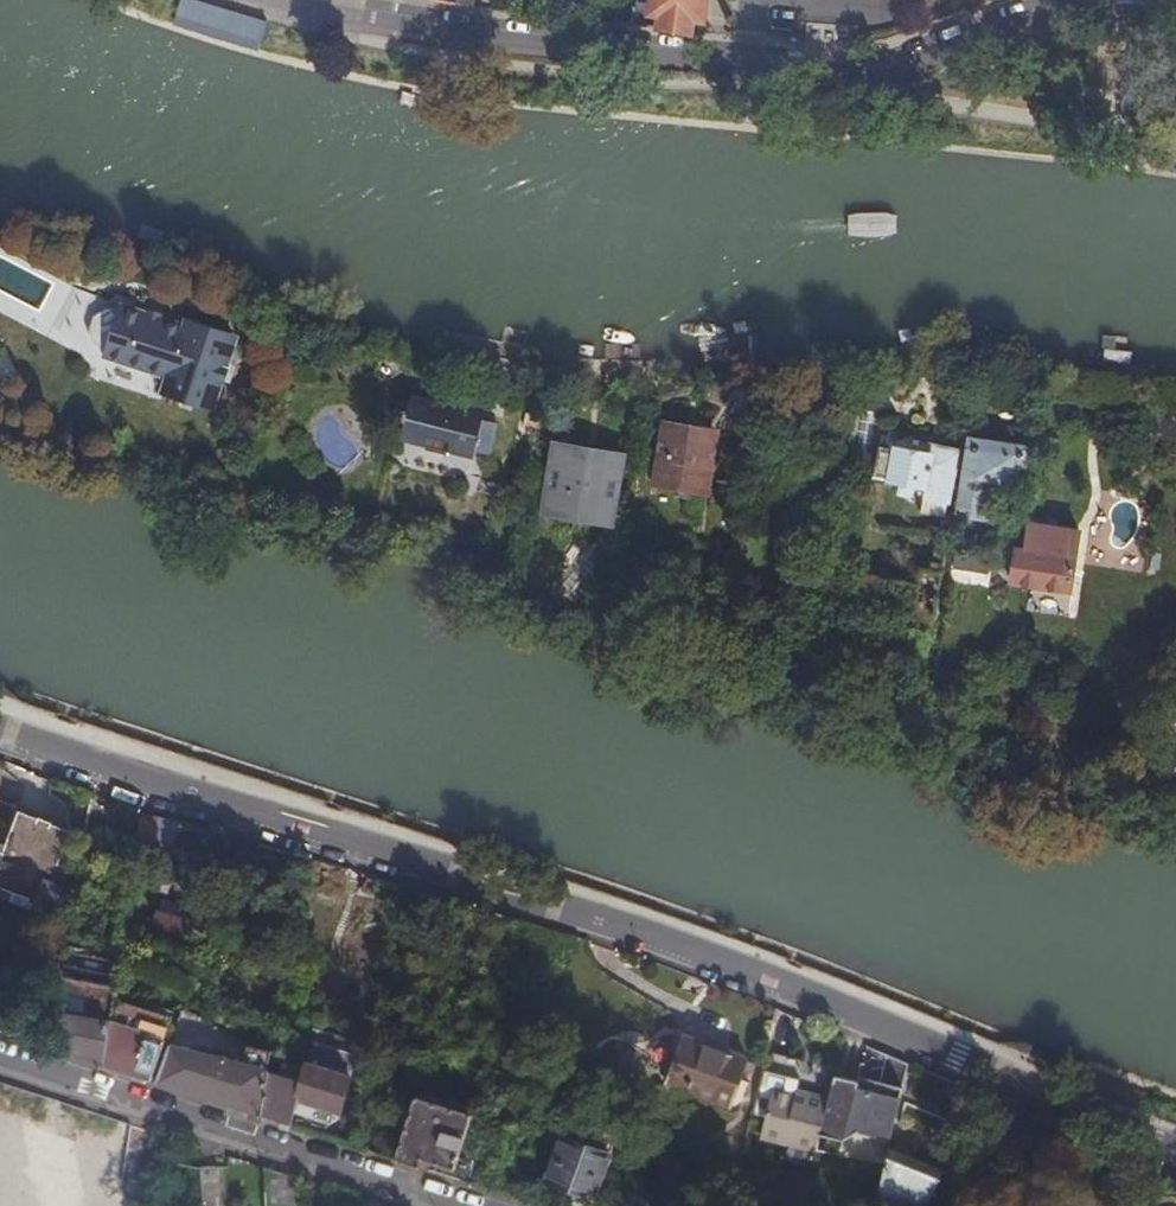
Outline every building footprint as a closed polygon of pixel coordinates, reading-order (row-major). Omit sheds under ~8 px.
[(200,0),(180,0),(173,22),(257,48),(266,20),(200,0)] [(692,31),(694,17),(702,19),(705,0),(635,0),(634,9),(661,13),(659,28),(692,32),(692,31)] [(168,403),(219,420),(241,351),(190,335),(189,337),(167,330),(168,327),(153,322),(152,325),(128,317),(127,320),(111,320),(100,329),(96,342),(100,355),(112,364),(111,367),(173,388),(168,403)] [(249,389),(241,412),(253,416),(261,392),(249,389)] [(485,416),(462,410),(411,396),(406,415),(403,414),(401,422),(404,423),(400,441),(403,442),(424,448),(423,451),(447,457),(448,454),(473,460),(475,453),(487,456),(495,425),(483,422),(485,416)] [(707,435),(669,430),(665,458),(702,465),(707,435)] [(1028,462),(1022,461),(1023,451),(969,443),(959,508),(973,510),(971,518),(994,522),(1001,484),(1015,486),(1024,487),(1028,462)] [(931,449),(930,458),(893,452),(887,484),(900,486),(899,494),(910,496),(912,488),(924,490),(923,499),(948,503),(956,453),(931,449)] [(573,462),(559,460),(553,501),(565,503),(564,512),(592,516),(595,500),(613,503),(616,486),(598,482),(601,465),(573,461),(573,462)] [(1016,550),(1011,585),(1069,592),(1074,558),(1063,557),(1067,531),(1026,526),(1022,551),(1016,550)] [(945,548),(934,546),(931,567),(942,568),(945,548)] [(993,555),(952,550),(950,565),(990,571),(993,555)] [(155,848),(161,820),(144,815),(139,846),(155,848)] [(171,859),(181,825),(161,820),(155,848),(154,855),(171,859)] [(6,841),(0,876),(0,910),(68,927),(81,876),(70,873),(74,854),(19,842),(19,844),(6,841)] [(212,919),(176,908),(168,935),(162,933),(160,940),(167,941),(165,947),(201,957),(212,919)] [(71,1059),(105,1070),(112,1026),(116,1002),(122,960),(69,953),(66,968),(53,1049),(72,1056),(71,1059)] [(105,1070),(151,1085),(166,1044),(159,1042),(167,1019),(116,1002),(112,1026),(105,1070)] [(13,1041),(23,1010),(0,1003),(0,1036),(13,1041)] [(166,1044),(175,1022),(167,1019),(159,1042),(166,1044)] [(733,1110),(746,1074),(749,1063),(684,1038),(667,1085),(733,1110)] [(263,1120),(269,1071),(248,1064),(248,1061),(232,1056),(233,1052),(231,1050),(211,1044),(208,1055),(172,1046),(160,1076),(157,1085),(176,1091),(177,1090),(217,1101),(217,1104),(233,1109),(232,1111),(263,1120)] [(309,1068),(351,1082),(358,1084),(365,1062),(317,1045),(309,1068)] [(52,1053),(71,1059),(72,1056),(53,1049),(52,1053)] [(749,1063),(746,1074),(753,1076),(756,1066),(749,1063)] [(263,1120),(282,1127),(284,1120),(328,1133),(339,1122),(338,1121),(327,1127),(304,1119),(308,1104),(340,1115),(351,1082),(309,1068),(302,1087),(270,1076),(271,1072),(269,1071),(263,1120)] [(832,1097),(761,1081),(754,1110),(771,1114),(764,1144),(818,1157),(822,1140),(832,1097)] [(398,1164),(421,1171),(424,1162),(456,1172),(472,1118),(419,1101),(412,1122),(405,1120),(402,1131),(408,1133),(398,1164)] [(567,1119),(559,1142),(611,1158),(618,1135),(567,1119)] [(68,1133),(6,1124),(0,1171),(0,1205),(94,1205),(100,1156),(65,1150),(68,1133)] [(611,1158),(559,1142),(546,1185),(598,1201),(611,1158)] [(947,1170),(891,1148),(878,1205),(929,1205),(947,1170)] [(169,1185),(168,1166),(147,1167),(148,1185),(169,1185)] [(265,1170),(267,1205),(301,1205),(300,1181),(265,1170)] [(200,1172),(202,1205),(221,1205),(219,1171),(200,1172)]
